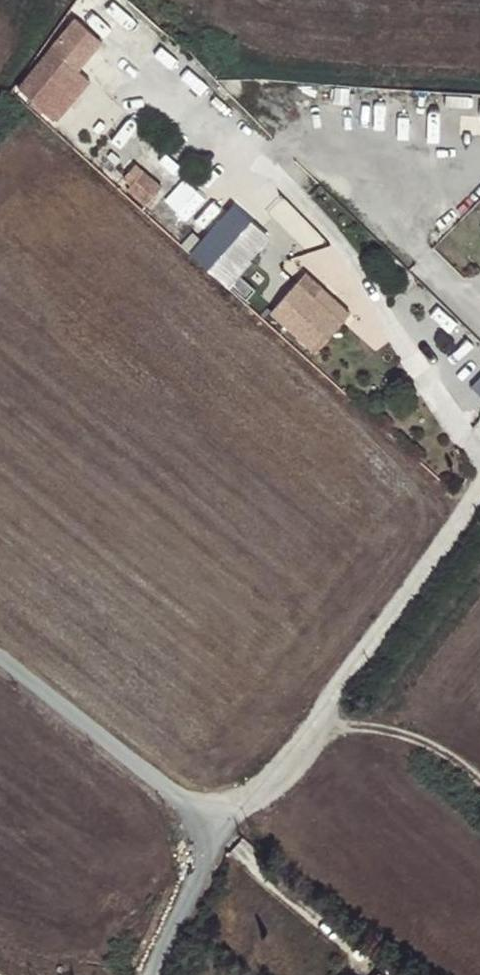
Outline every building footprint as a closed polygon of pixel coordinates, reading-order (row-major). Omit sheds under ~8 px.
[(66,17),(45,43),(76,68),(97,42),(66,17)] [(8,88),(50,123),(88,77),(76,68),(45,43),(8,88)] [(139,201),(155,183),(128,160),(119,171),(121,172),(118,176),(124,180),(120,184),(139,201)] [(193,253),(208,266),(242,229),(227,216),(193,253)] [(299,269),(291,278),(336,319),(344,309),(299,269)] [(264,308),(309,348),(336,319),(291,278),(264,308)]
